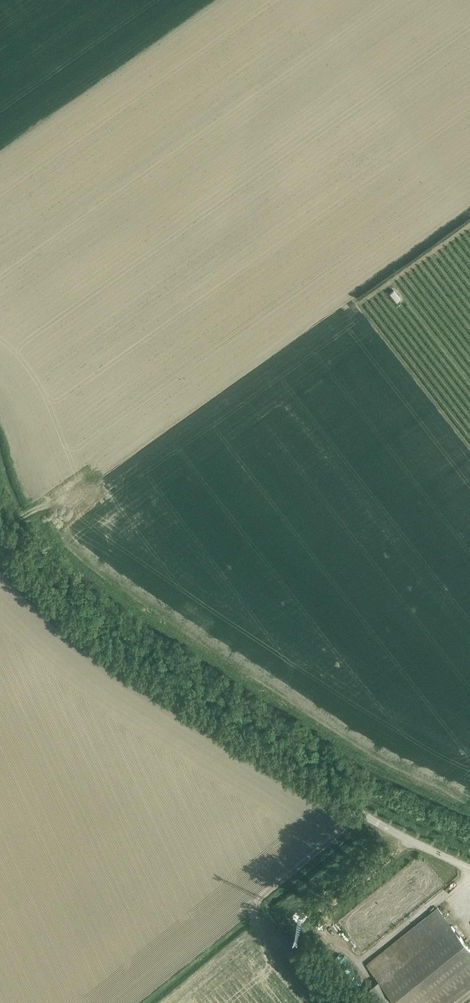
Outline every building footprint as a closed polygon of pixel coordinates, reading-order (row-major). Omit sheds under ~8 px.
[(322,799),(320,804),(344,816),(347,810),(322,799)] [(437,908),(367,964),(398,1002),(451,1002),(469,988),(469,949),(437,908)] [(338,930),(343,928),(338,919),(334,922),(338,930)]
